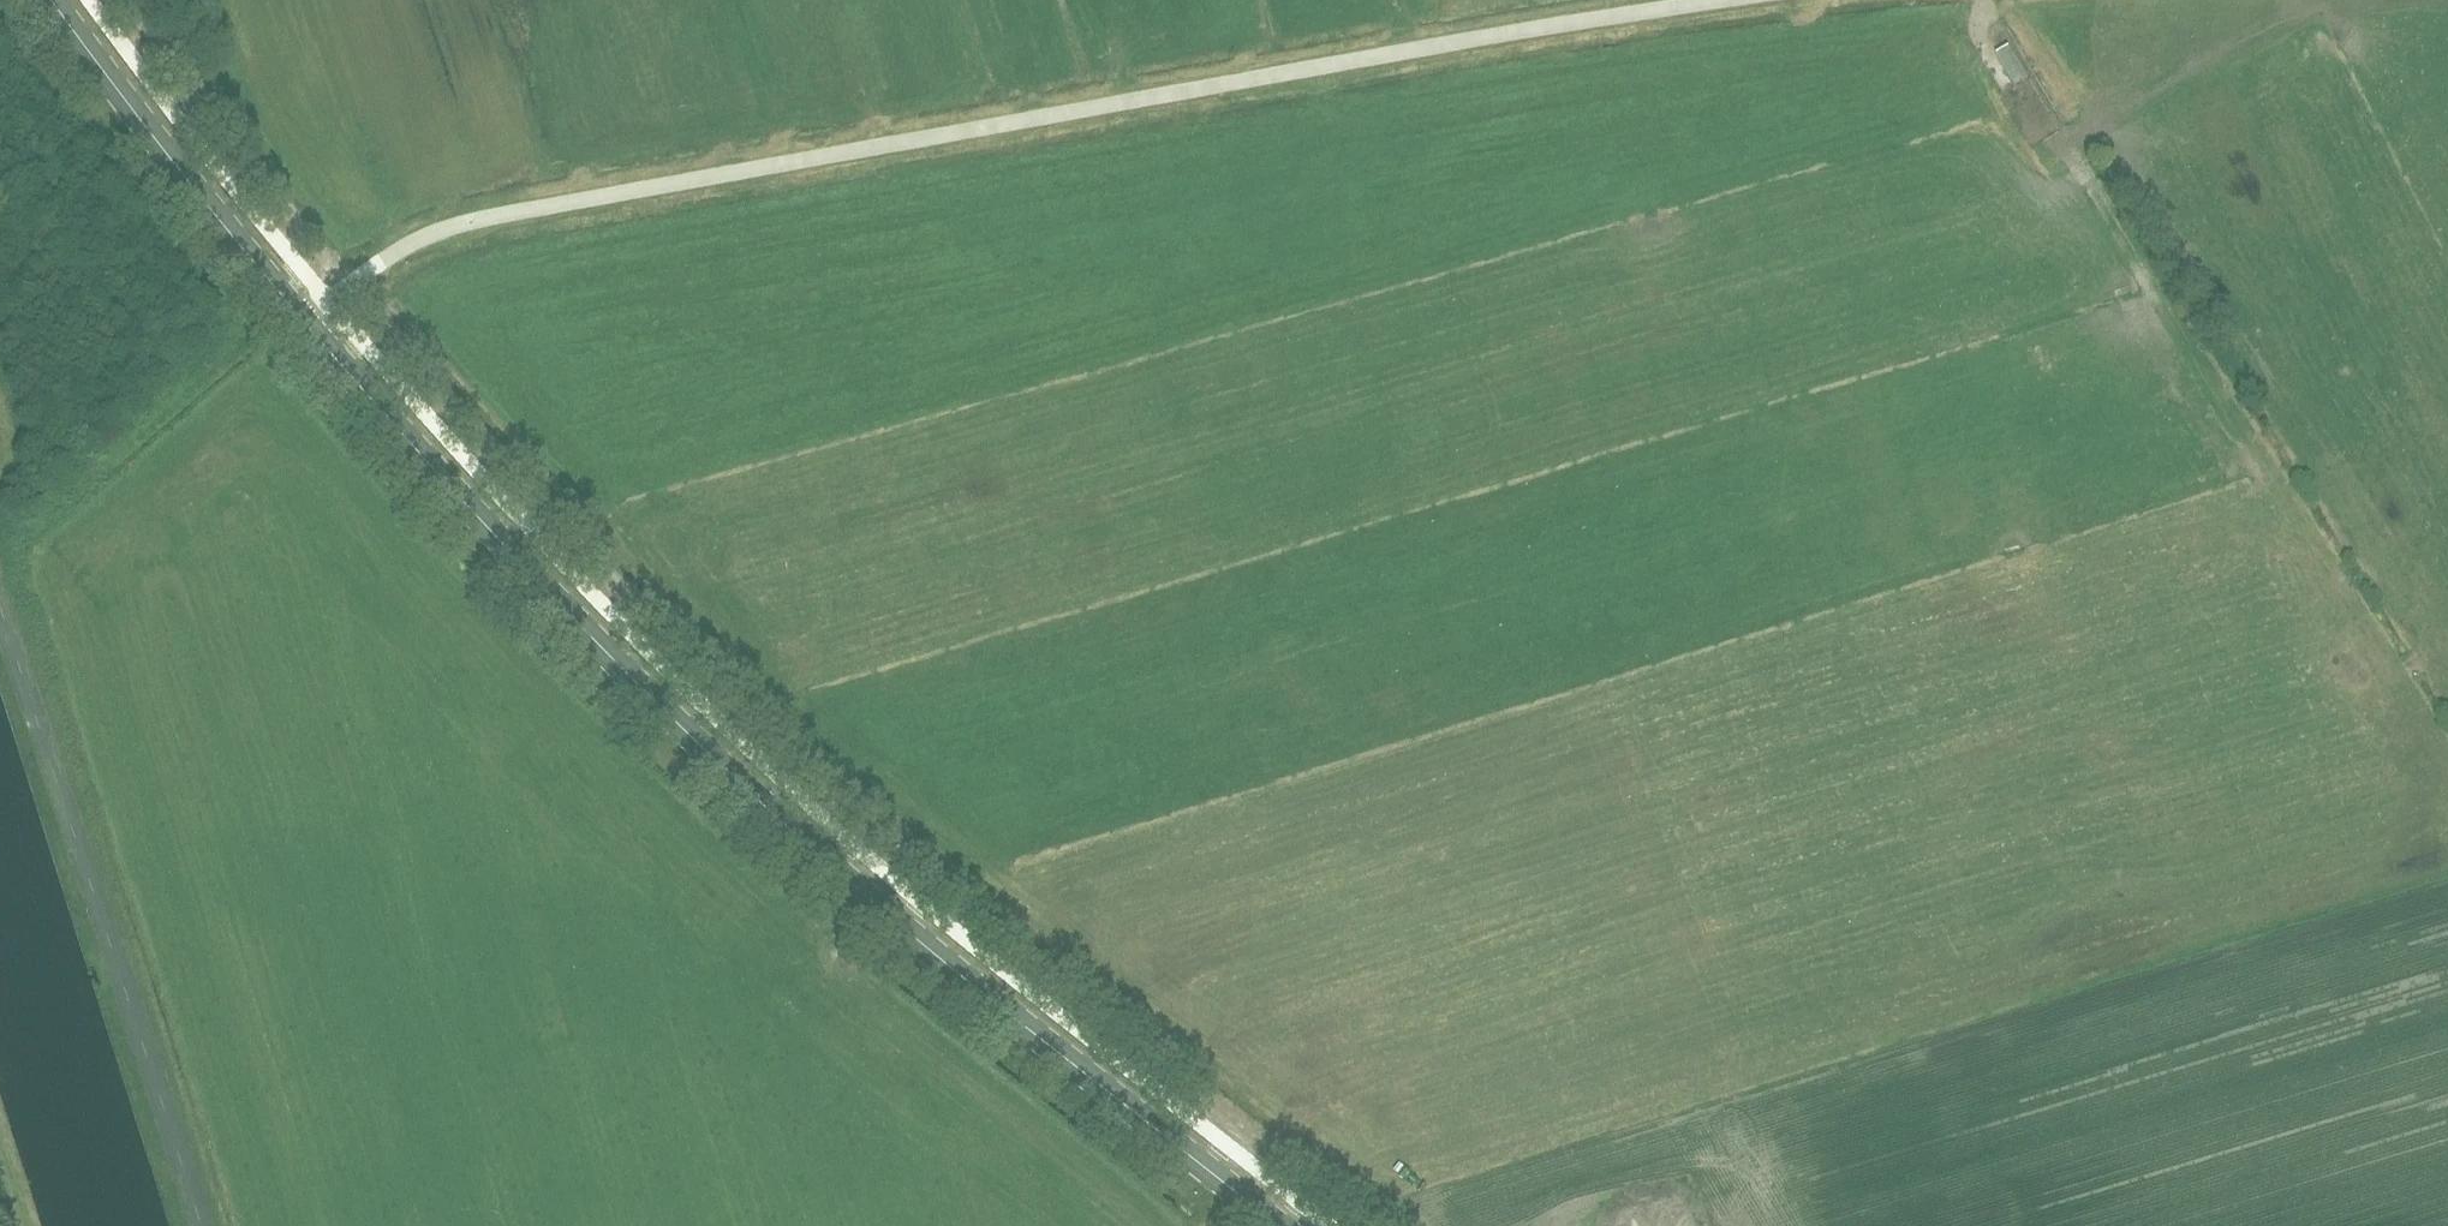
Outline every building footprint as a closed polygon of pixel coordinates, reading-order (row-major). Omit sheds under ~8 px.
[(2004,49),(2017,85),(2034,79),(2021,43),(2004,49)]
